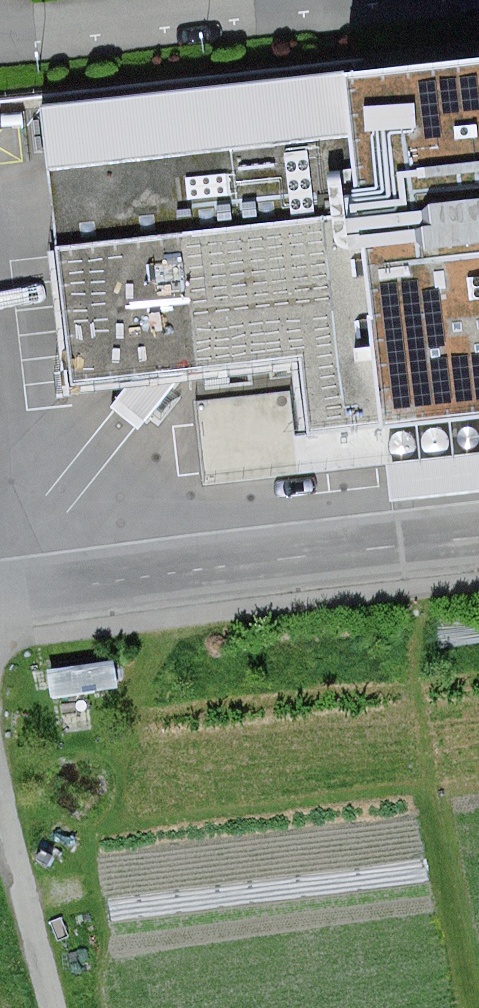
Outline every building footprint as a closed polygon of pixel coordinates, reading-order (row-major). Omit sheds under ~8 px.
[(43,108),(75,386),(135,379),(190,424),(214,395),(187,373),(301,360),(310,438),(478,418),(478,59),(43,108)] [(470,450),(475,450),(478,448),(478,429),(478,428),(474,426),(470,426),(466,428),(463,430),(461,433),(460,436),(460,440),(461,444),(463,447),(467,449),(470,450)] [(438,456),(443,456),(447,453),(451,449),(453,445),(453,439),(451,435),(448,431),(444,428),(439,427),(434,427),(429,430),(426,433),(424,437),(423,441),(424,446),(426,450),(429,453),(432,455),(438,456)] [(405,460),(410,459),(415,456),(418,453),(420,448),(420,443),(419,438),(416,434),(411,431),(406,430),(401,431),(397,433),(394,436),(391,440),(391,444),(391,449),(393,453),(396,456),(400,459),(405,460)] [(388,464),(392,503),(478,494),(478,454),(388,464)] [(89,670),(52,675),(56,696),(92,690),(89,670)]
